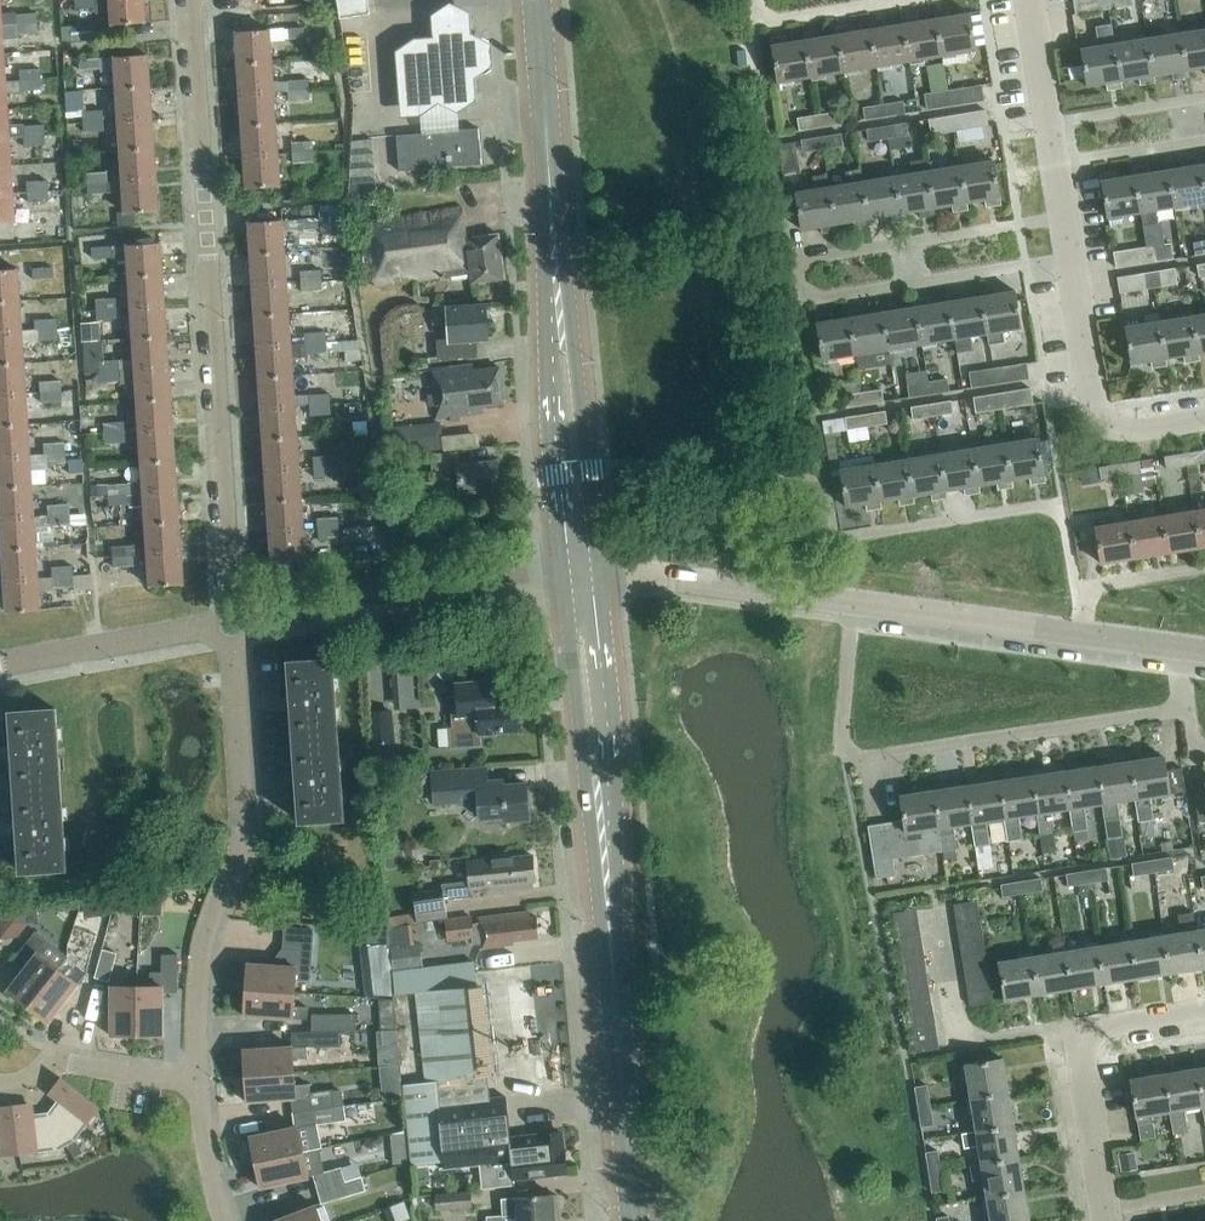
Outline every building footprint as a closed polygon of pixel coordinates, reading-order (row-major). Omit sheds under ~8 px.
[(2,25),(16,24),(35,23),(34,13),(34,8),(15,9),(15,12),(1,13),(1,8),(0,0),(0,25),(2,25)] [(144,0),(74,0),(75,8),(95,7),(95,11),(111,10),(112,24),(145,22),(144,0)] [(340,18),(369,13),(367,0),(338,0),(340,18)] [(1101,0),(1074,0),(1076,13),(1102,9),(1101,0)] [(1117,0),(1101,0),(1102,9),(1118,7),(1117,0)] [(422,116),(423,132),(461,129),(460,115),(480,102),(478,79),(494,70),(491,45),(474,38),(473,18),(448,4),(431,19),(434,39),(415,38),(396,52),(399,115),(422,116)] [(950,8),(935,10),(936,17),(937,17),(943,54),(942,54),(944,64),(959,62),(957,52),(976,49),(970,11),(951,14),(950,8)] [(937,17),(936,17),(918,20),(917,13),(902,15),(903,22),(904,22),(910,59),(911,67),(925,65),(924,57),(942,54),(943,54),(937,17)] [(904,22),(903,22),(885,25),(884,18),(869,21),(870,27),(871,27),(877,65),(910,59),(904,22)] [(1187,70),(1181,32),(1180,32),(1177,18),(1164,20),(1166,35),(1148,37),(1154,75),(1155,75),(1173,72),(1174,79),(1188,77),(1187,70)] [(35,33),(35,23),(16,24),(17,34),(35,33)] [(98,23),(72,24),(73,40),(98,39),(98,23)] [(871,27),(870,27),(852,30),(851,24),(837,26),(838,33),(838,32),(844,70),(877,65),(871,27)] [(305,27),(285,28),(286,39),(306,37),(305,27)] [(1181,32),(1187,70),(1204,67),(1204,28),(1181,32)] [(269,29),(236,31),(238,63),(272,60),(270,42),(269,29)] [(838,32),(838,33),(820,35),(819,29),(804,31),(805,38),(806,38),(812,75),(844,70),(838,32)] [(1121,80),(1115,43),(1113,43),(1111,30),(1099,31),(1102,45),(1081,48),(1087,86),(1107,83),(1108,89),(1123,87),(1122,80),(1121,80)] [(806,38),(805,38),(787,41),(786,34),(771,37),(778,81),(812,75),(806,38)] [(1154,75),(1148,37),(1115,43),(1121,80),(1122,80),(1140,77),(1141,84),(1156,82),(1155,75),(1154,75)] [(114,56),(116,88),(150,85),(148,54),(114,56)] [(83,57),(79,58),(80,69),(83,69),(100,68),(100,57),(83,57)] [(274,91),(272,60),(238,63),(240,94),(274,91)] [(19,69),(20,79),(20,80),(42,78),(41,67),(19,69)] [(6,93),(21,92),(21,90),(42,89),(42,78),(20,80),(20,79),(6,80),(6,81),(0,81),(0,109),(7,109),(6,93)] [(56,78),(42,78),(42,89),(42,92),(57,91),(56,78)] [(287,79),(288,90),(310,89),(309,78),(287,79)] [(982,84),(956,88),(958,103),(984,99),(982,84)] [(152,116),(150,85),(116,88),(118,119),(152,116)] [(958,103),(956,88),(940,90),(943,106),(958,103)] [(310,99),(310,89),(288,90),(289,101),(310,99)] [(943,106),(940,90),(925,93),(927,108),(943,106)] [(242,125),(276,123),(275,108),(274,91),(240,94),(242,125)] [(905,112),(903,100),(883,103),(885,115),(905,112)] [(885,115),(883,103),(863,106),(865,119),(885,115)] [(8,123),(7,109),(0,109),(0,138),(9,137),(24,136),(45,135),(44,123),(24,125),(24,122),(8,123)] [(82,110),(83,121),(104,120),(104,109),(82,110)] [(986,109),(960,113),(962,129),(989,124),(986,109)] [(833,124),(831,112),(818,114),(820,127),(833,124)] [(962,129),(960,113),(945,116),(947,131),(962,129)] [(820,127),(818,114),(798,117),(800,130),(820,127)] [(154,148),(152,116),(118,119),(119,131),(120,150),(154,148)] [(947,131),(945,116),(929,118),(932,134),(947,131)] [(104,120),(83,121),(84,131),(105,130),(104,120)] [(909,134),(907,122),(887,125),(889,137),(909,134)] [(278,154),(276,123),(242,125),(244,156),(278,154)] [(889,137),(887,125),(867,128),(869,141),(889,137)] [(482,163),(479,127),(461,129),(423,132),(397,135),(400,170),(482,163)] [(844,145),(842,133),(821,136),(823,148),(844,145)] [(45,144),(45,135),(24,136),(25,146),(45,144)] [(823,148),(821,136),(801,139),(803,151),(823,148)] [(9,137),(0,138),(0,166),(11,165),(9,137)] [(313,151),(313,140),(291,141),(292,153),(313,151)] [(800,170),(795,140),(779,143),(783,173),(800,170)] [(156,179),(154,148),(120,150),(122,180),(122,181),(156,179)] [(314,161),(313,151),(292,153),(292,162),(314,161)] [(280,185),(278,154),(244,156),(246,187),(280,185)] [(994,159),(961,165),(967,203),(967,202),(985,199),(986,206),(1001,204),(994,159)] [(1200,163),(1182,166),(1181,159),(1166,161),(1167,168),(1168,168),(1174,206),(1204,201),(1204,188),(1201,162),(1200,163)] [(1168,168),(1167,168),(1149,171),(1148,164),(1134,167),(1135,173),(1141,211),(1174,206),(1168,168)] [(0,166),(0,194),(13,193),(12,176),(11,165),(0,166)] [(967,203),(961,165),(928,170),(934,208),(935,208),(952,205),(954,211),(968,209),(967,202),(967,203)] [(868,218),(862,181),(860,168),(845,170),(847,183),(829,186),(835,224),(836,224),(854,221),(855,227),(870,225),(869,218),(868,218)] [(934,208),(928,170),(895,175),(901,213),(902,213),(920,210),(921,217),(936,214),(935,208),(934,208)] [(1135,173),(1117,176),(1116,170),(1101,172),(1108,216),(1110,216),(1111,224),(1123,222),(1122,218),(1124,218),(1123,214),(1141,211),(1135,173)] [(87,172),(87,183),(108,182),(108,181),(107,171),(87,172)] [(901,213),(895,175),(862,181),(868,218),(869,218),(887,215),(888,222),(903,220),(902,213),(901,213)] [(28,180),(28,192),(48,191),(48,179),(28,180)] [(158,210),(156,179),(122,181),(122,180),(108,181),(108,182),(87,183),(88,193),(109,192),(109,193),(123,192),(124,212),(158,210)] [(835,224),(829,186),(796,191),(802,229),(821,226),(822,232),(837,230),(836,224),(835,224)] [(48,191),(28,192),(29,201),(49,200),(49,194),(48,191)] [(0,194),(0,222),(15,221),(14,207),(13,193),(0,194)] [(472,282),(505,278),(499,233),(466,237),(462,206),(366,221),(368,238),(355,240),(359,270),(373,268),(375,286),(470,273),(472,282)] [(318,227),(318,217),(296,218),(297,229),(318,227)] [(249,222),(251,253),(284,250),(282,219),(249,222)] [(1194,242),(1196,254),(1204,253),(1204,240),(1194,242)] [(130,274),(163,272),(160,242),(94,246),(95,256),(113,256),(113,257),(126,256),(130,274)] [(1171,242),(1155,245),(1158,260),(1173,257),(1171,242)] [(1158,260),(1155,245),(1140,247),(1142,263),(1158,260)] [(1142,263),(1140,247),(1114,251),(1116,267),(1142,263)] [(287,281),(284,250),(251,253),(253,284),(287,281)] [(1197,263),(1199,276),(1204,275),(1204,262),(1197,263)] [(54,278),(54,266),(32,267),(33,278),(54,278)] [(1178,282),(1175,267),(1159,270),(1162,285),(1178,282)] [(20,299),(18,268),(0,269),(0,300),(20,299)] [(322,279),(322,269),(300,270),(301,280),(322,279)] [(1162,285),(1159,270),(1144,272),(1146,288),(1162,285)] [(1146,288),(1144,272),(1118,276),(1120,292),(1146,288)] [(165,304),(162,273),(129,276),(131,307),(165,304)] [(323,289),(322,279),(301,280),(301,290),(323,289)] [(289,312),(287,281),(253,284),(255,315),(289,312)] [(995,286),(980,288),(981,295),(981,294),(987,332),(1021,327),(1015,289),(996,292),(995,286)] [(981,294),(981,295),(963,297),(962,291),(947,293),(948,300),(949,300),(955,337),(958,351),(973,349),(971,335),(987,332),(981,294)] [(949,300),(948,300),(930,303),(929,296),(914,299),(915,305),(916,305),(922,343),(955,337),(949,300)] [(117,308),(116,297),(96,297),(96,309),(117,308)] [(20,299),(0,300),(0,331),(22,330),(20,299)] [(916,305),(915,305),(897,308),(896,302),(881,304),(883,310),(889,348),(922,343),(916,305)] [(167,335),(165,304),(131,307),(133,338),(167,335)] [(433,324),(448,323),(449,341),(439,341),(440,356),(474,354),(473,339),(488,338),(486,304),(447,307),(447,308),(432,309),(433,324)] [(883,310),(865,313),(864,307),(849,309),(850,316),(856,353),(889,348),(883,310)] [(117,318),(117,308),(96,309),(97,319),(117,318)] [(291,343),(289,312),(255,315),(257,346),(291,343)] [(850,316),(832,319),(831,312),(816,314),(823,359),(856,353),(850,316)] [(1166,365),(1159,321),(1159,320),(1158,312),(1144,314),(1145,323),(1126,326),(1132,363),(1151,360),(1152,367),(1166,365)] [(1192,315),(1199,359),(1200,359),(1199,353),(1204,352),(1204,313),(1192,315)] [(1192,315),(1159,320),(1159,321),(1166,365),(1167,365),(1166,358),(1184,355),(1185,362),(1199,359),(1192,315)] [(36,319),(36,328),(36,329),(58,328),(57,317),(36,319)] [(100,341),(99,320),(82,321),(84,342),(100,341)] [(58,328),(36,329),(37,340),(39,340),(58,339),(58,328)] [(23,342),(22,330),(0,331),(0,363),(24,361),(23,342)] [(327,341),(326,331),(305,332),(305,342),(327,341)] [(1027,362),(1038,360),(1033,334),(1022,336),(1026,362),(1027,362)] [(133,338),(134,351),(135,368),(169,366),(167,335),(133,338)] [(100,341),(84,342),(85,372),(100,371),(99,360),(105,359),(103,341),(100,341)] [(327,351),(327,341),(305,342),(306,352),(327,351)] [(293,374),(291,343),(257,346),(259,377),(293,374)] [(100,371),(121,370),(120,358),(118,358),(105,359),(99,360),(100,371)] [(26,391),(24,361),(0,363),(0,394),(26,392),(26,391)] [(1026,362),(1001,366),(1003,382),(1029,378),(1027,362),(1026,362)] [(476,407),(503,403),(499,366),(473,370),(472,364),(431,369),(436,418),(477,412),(476,407)] [(171,397),(169,366),(135,368),(135,369),(137,400),(171,397)] [(1003,382),(1001,366),(985,369),(988,384),(1003,382)] [(988,384),(985,369),(969,371),(972,387),(988,384)] [(122,380),(121,370),(100,371),(101,381),(122,380)] [(295,405),(293,374),(259,377),(261,408),(295,405)] [(950,390),(948,377),(928,380),(930,393),(950,390)] [(39,379),(40,390),(40,391),(63,390),(62,378),(39,379)] [(930,393),(928,380),(908,383),(910,396),(930,393)] [(1031,387),(1005,391),(1007,407),(1033,402),(1031,387)] [(884,401),(882,388),(862,391),(863,391),(862,392),(864,404),(884,401)] [(27,406),(39,405),(42,401),(63,400),(63,390),(40,391),(40,390),(26,391),(26,392),(0,394),(0,425),(28,423),(27,406)] [(863,391),(862,391),(841,394),(843,407),(864,404),(862,392),(863,391)] [(1007,407),(1005,391),(989,394),(992,409),(1007,407)] [(331,403),(330,392),(309,394),(310,404),(331,403)] [(992,409),(989,394),(974,396),(976,412),(992,409)] [(173,428),(171,397),(137,400),(139,430),(173,428)] [(954,412),(952,400),(932,403),(934,415),(954,412)] [(331,413),(331,403),(310,404),(310,414),(331,413)] [(934,415),(932,403),(911,406),(913,419),(934,415)] [(71,405),(72,419),(82,418),(81,404),(71,405)] [(297,436),(295,405),(261,408),(263,439),(297,436)] [(888,423),(886,410),(866,413),(868,426),(888,423)] [(868,426),(866,413),(845,417),(847,429),(868,426)] [(439,419),(394,424),(397,450),(442,445),(439,419)] [(125,431),(125,420),(103,421),(104,433),(125,431)] [(28,423),(0,425),(0,456),(30,454),(30,453),(28,423)] [(868,426),(857,427),(859,439),(870,438),(868,426)] [(175,459),(173,428),(139,430),(141,461),(175,459)] [(126,441),(125,431),(104,433),(104,442),(126,441)] [(299,467),(297,436),(263,439),(266,470),(299,467)] [(1039,437),(1006,442),(1013,486),(1012,480),(1030,477),(1031,484),(1046,481),(1039,437)] [(66,451),(65,441),(44,442),(45,452),(45,453),(66,451)] [(1013,486),(1006,442),(973,447),(980,492),(979,485),(997,482),(998,489),(1013,486)] [(980,492),(973,447),(940,453),(947,497),(948,497),(946,490),(964,487),(966,494),(980,492)] [(1185,452),(1187,464),(1204,461),(1204,450),(1204,449),(1185,452)] [(31,467),(48,466),(48,463),(66,461),(66,451),(45,453),(45,452),(30,453),(30,454),(0,456),(0,487),(32,485),(31,467)] [(460,494),(499,491),(497,460),(460,463),(459,451),(431,453),(432,473),(458,471),(460,494)] [(1187,464),(1185,452),(1165,455),(1167,467),(1187,464)] [(947,497),(940,453),(907,458),(914,502),(915,502),(914,496),(932,493),(933,499),(947,497)] [(334,454),(313,455),(314,466),(335,465),(334,454)] [(1157,483),(1153,457),(1119,463),(1121,475),(1123,475),(1141,472),(1143,485),(1157,483)] [(914,502),(907,458),(874,463),(881,508),(882,508),(881,501),(899,498),(900,505),(914,502)] [(177,490),(175,459),(141,461),(142,477),(128,478),(128,482),(108,483),(108,495),(129,493),(143,492),(144,492),(177,490)] [(881,508),(874,463),(841,469),(847,506),(866,503),(867,510),(881,508)] [(1121,475),(1119,463),(1099,466),(1102,478),(1121,475)] [(336,475),(335,465),(314,466),(314,476),(336,475)] [(268,501),(301,498),(299,467),(266,470),(268,501)] [(1141,472),(1123,475),(1126,493),(1144,490),(1143,485),(1141,472)] [(108,483),(98,484),(99,495),(108,495),(108,483)] [(34,514),(32,485),(0,487),(0,512),(0,518),(34,516),(34,514)] [(179,521),(177,490),(144,492),(146,523),(179,521)] [(130,503),(129,493),(108,495),(109,504),(130,503)] [(304,529),(301,498),(268,501),(270,532),(304,529)] [(71,514),(70,503),(70,502),(48,504),(48,513),(49,516),(51,516),(70,514),(71,514)] [(1194,510),(1200,546),(1204,545),(1204,508),(1194,510)] [(1200,546),(1194,510),(1161,515),(1167,552),(1200,546)] [(1128,520),(1129,520),(1127,511),(1114,513),(1115,523),(1095,526),(1101,562),(1134,557),(1128,520)] [(36,547),(35,531),(52,530),(51,525),(51,516),(49,516),(48,513),(34,514),(34,516),(0,518),(2,550),(36,547)] [(70,514),(71,524),(87,522),(87,513),(71,514),(70,514)] [(71,524),(70,514),(51,516),(51,525),(71,524)] [(1161,515),(1129,520),(1128,520),(1134,557),(1167,552),(1161,515)] [(339,527),(339,516),(318,517),(318,528),(339,527)] [(182,552),(179,521),(146,523),(148,554),(182,552)] [(340,529),(339,527),(318,528),(319,538),(340,536),(340,529)] [(306,561),(304,529),(270,532),(272,563),(306,561)] [(134,555),(133,543),(112,545),(113,557),(134,555)] [(2,550),(5,581),(38,578),(37,564),(36,547),(2,550)] [(184,583),(182,552),(148,554),(150,585),(184,583)] [(135,565),(134,555),(113,557),(113,566),(135,565)] [(74,575),(73,565),(53,566),(54,577),(74,576),(74,575)] [(40,609),(39,590),(54,589),(54,587),(74,585),(74,576),(54,577),(38,578),(5,581),(7,612),(40,609)] [(288,661),(294,741),(338,738),(332,658),(288,661)] [(402,705),(426,704),(424,666),(400,668),(402,705)] [(515,699),(494,701),(492,680),(456,682),(458,713),(453,713),(452,713),(451,713),(453,746),(438,747),(438,748),(482,745),(482,744),(481,744),(481,733),(484,733),(484,736),(496,735),(495,732),(517,731),(515,699)] [(12,711),(17,791),(61,788),(56,708),(12,711)] [(396,742),(393,708),(367,710),(371,745),(396,742)] [(343,818),(338,738),(294,741),(300,821),(343,818)] [(1164,755),(1130,760),(1136,798),(1135,798),(1139,820),(1153,818),(1150,796),(1169,793),(1164,755)] [(1136,798),(1130,760),(1097,765),(1103,803),(1102,803),(1106,825),(1121,823),(1117,800),(1135,798),(1136,798)] [(1103,803),(1097,765),(1065,770),(1070,807),(1070,808),(1073,830),(1087,828),(1088,828),(1085,805),(1102,803),(1103,803)] [(504,821),(529,819),(526,782),(503,784),(502,779),(487,780),(486,766),(433,770),(435,803),(479,800),(480,818),(504,816),(504,821)] [(1052,810),(1070,808),(1070,807),(1065,770),(1032,775),(1038,812),(1037,812),(1043,852),(1057,850),(1054,833),(1055,833),(1052,810)] [(1038,812),(1032,775),(999,779),(1005,817),(1004,817),(1008,840),(1009,840),(1021,838),(1022,838),(1019,815),(1037,812),(1038,812)] [(1005,817),(999,779),(967,784),(972,822),(971,822),(975,845),(990,843),(986,820),(1004,817),(1005,817)] [(972,822),(967,784),(934,789),(940,827),(939,827),(942,850),(957,848),(954,825),(971,822),(972,822)] [(66,868),(61,788),(17,791),(23,871),(66,868)] [(921,830),(939,827),(940,827),(934,789),(901,794),(904,819),(868,824),(876,877),(896,874),(893,857),(924,852),(921,830)] [(1195,797),(1199,821),(1204,820),(1204,795),(1195,797)] [(1153,818),(1139,820),(1141,835),(1156,833),(1153,818)] [(1088,837),(1087,828),(1073,830),(1074,839),(1088,837)] [(1108,837),(1110,856),(1124,854),(1121,835),(1108,837)] [(1011,849),(1023,847),(1021,838),(1009,840),(1011,849)] [(1162,850),(1174,848),(1172,839),(1161,841),(1162,850)] [(990,843),(975,845),(978,867),(993,865),(990,843)] [(413,847),(403,849),(407,869),(417,867),(413,847)] [(957,856),(955,848),(942,850),(943,858),(957,856)] [(472,896),(471,888),(494,886),(494,891),(533,887),(532,881),(535,881),(532,854),(468,861),(469,879),(442,882),(443,888),(413,892),(416,912),(387,916),(388,926),(404,923),(447,916),(445,898),(472,896)] [(1174,868),(1172,855),(1152,858),(1154,871),(1174,868)] [(1154,871),(1152,858),(1132,862),(1134,874),(1154,871)] [(1109,879),(1107,866),(1086,869),(1088,882),(1109,879)] [(1088,882),(1086,869),(1066,872),(1068,885),(1088,882)] [(1043,889),(1041,876),(1021,880),(1023,892),(1043,889)] [(1023,892),(1021,880),(1001,883),(1003,896),(1023,892)] [(108,912),(105,891),(93,892),(96,914),(108,912)] [(138,908),(138,894),(117,894),(117,908),(138,908)] [(953,903),(955,915),(979,911),(977,899),(953,903)] [(16,904),(0,907),(0,936),(16,934),(29,920),(26,903),(16,904)] [(893,912),(895,924),(919,920),(917,908),(893,912)] [(478,917),(479,921),(473,922),(472,914),(445,917),(447,940),(472,937),(473,944),(481,943),(482,947),(513,943),(513,940),(539,937),(537,916),(530,917),(529,911),(478,917)] [(981,924),(979,911),(955,915),(957,928),(981,924)] [(921,933),(919,920),(895,924),(897,937),(921,933)] [(983,937),(981,924),(957,928),(959,941),(983,937)] [(1197,929),(1203,966),(1204,966),(1204,927),(1197,929)] [(1203,966),(1197,929),(1164,934),(1170,972),(1203,966)] [(58,968),(59,969),(68,957),(35,931),(17,954),(28,963),(9,989),(7,988),(6,989),(28,1006),(58,968)] [(923,946),(921,933),(897,937),(899,950),(923,946)] [(1170,972),(1164,934),(1131,939),(1137,977),(1170,972)] [(985,949),(983,937),(959,941),(961,953),(985,949)] [(1137,977),(1131,939),(1098,945),(1105,982),(1137,977)] [(419,964),(417,942),(390,945),(393,967),(419,964)] [(388,944),(361,945),(365,974),(391,971),(388,944)] [(1105,982),(1098,945),(1066,950),(1072,987),(1105,982)] [(925,959),(923,946),(899,950),(901,962),(925,959)] [(109,980),(118,952),(102,947),(94,976),(109,980)] [(177,947),(164,947),(164,961),(177,962),(177,947)] [(310,980),(312,950),(282,948),(281,965),(249,963),(249,961),(248,961),(246,988),(294,992),(295,979),(310,980)] [(987,962),(985,949),(961,953),(964,966),(987,962)] [(559,950),(535,952),(536,978),(561,977),(559,950)] [(1072,987),(1066,950),(1033,955),(1039,993),(1072,987)] [(1039,993),(1033,955),(999,961),(1005,998),(1039,993)] [(927,971),(925,959),(901,962),(903,975),(927,971)] [(494,1073),(484,983),(477,984),(475,960),(393,969),(396,993),(415,991),(425,1081),(494,1073)] [(989,975),(987,962),(964,966),(966,979),(989,975)] [(68,976),(59,969),(58,968),(28,1006),(50,1023),(50,1022),(49,1021),(87,972),(77,964),(68,976)] [(150,985),(137,985),(137,1034),(164,1034),(164,1033),(163,1033),(163,971),(150,971),(150,985)] [(929,984),(927,971),(903,975),(905,988),(929,984)] [(992,987),(989,975),(966,979),(968,991),(992,987)] [(931,997),(929,984),(905,988),(907,1000),(931,997)] [(137,1034),(137,985),(111,985),(111,1033),(109,1033),(109,1034),(137,1034)] [(994,1000),(992,987),(968,991),(970,1004),(994,1000)] [(293,1004),(294,992),(246,988),(244,1016),(245,1016),(246,1014),(305,1018),(308,1016),(309,1006),(293,1004)] [(933,1009),(931,997),(907,1000),(909,1013),(933,1009)] [(563,1048),(565,999),(546,998),(544,1047),(563,1048)] [(935,1022),(933,1009),(909,1013),(912,1026),(935,1022)] [(312,1030),(341,1029),(356,1029),(356,1013),(312,1013),(312,1030)] [(937,1035),(935,1022),(912,1026),(914,1039),(937,1035)] [(341,1045),(341,1030),(341,1029),(312,1030),(312,1045),(341,1045)] [(397,1042),(396,1029),(381,1030),(382,1043),(397,1042)] [(940,1047),(937,1035),(914,1039),(916,1051),(940,1047)] [(307,1057),(307,1046),(306,1045),(245,1049),(245,1047),(243,1047),(245,1075),(294,1071),(293,1058),(307,1057)] [(966,1063),(971,1097),(1008,1091),(1003,1057),(966,1063)] [(1197,1067),(1203,1105),(1202,1105),(1204,1122),(1204,1066),(1197,1067)] [(1203,1105),(1197,1067),(1164,1072),(1170,1110),(1173,1133),(1188,1130),(1184,1108),(1202,1105),(1203,1105)] [(295,1084),(294,1071),(245,1075),(247,1102),(248,1102),(248,1100),(298,1097),(310,1096),(310,1093),(309,1083),(295,1084)] [(1170,1110),(1164,1072),(1131,1078),(1141,1138),(1155,1136),(1152,1113),(1170,1110)] [(75,1140),(100,1108),(60,1077),(48,1093),(57,1100),(48,1111),(67,1144),(75,1140)] [(381,1082),(383,1098),(402,1096),(401,1080),(381,1082)] [(915,1086),(918,1106),(930,1104),(927,1084),(915,1086)] [(333,1089),(310,1093),(310,1096),(298,1097),(299,1111),(318,1109),(336,1106),(336,1105),(333,1089)] [(1014,1124),(1008,1091),(971,1097),(976,1130),(1014,1124)] [(505,1096),(493,1097),(437,1103),(444,1166),(512,1159),(514,1178),(567,1172),(564,1149),(563,1149),(561,1131),(509,1137),(505,1096)] [(67,1144),(48,1111),(34,1113),(32,1102),(13,1104),(19,1154),(59,1149),(67,1144)] [(13,1104),(0,1106),(0,1156),(19,1154),(13,1104)] [(344,1104),(336,1105),(336,1106),(318,1109),(319,1123),(347,1120),(344,1104)] [(933,1124),(930,1104),(918,1106),(921,1126),(933,1124)] [(303,1151),(300,1138),(317,1135),(314,1122),(251,1135),(251,1134),(249,1134),(255,1161),(303,1151)] [(1019,1156),(1014,1124),(976,1130),(982,1162),(1019,1156)] [(393,1150),(394,1164),(408,1162),(407,1148),(393,1150)] [(926,1151),(929,1171),(941,1169),(938,1149),(926,1151)] [(308,1176),(303,1151),(255,1161),(261,1188),(262,1187),(262,1186),(308,1176)] [(1132,1152),(1119,1154),(1122,1172),(1135,1170),(1132,1152)] [(1025,1189),(1019,1156),(982,1162),(970,1164),(972,1179),(984,1177),(987,1195),(1025,1189)] [(346,1181),(341,1165),(313,1174),(318,1189),(346,1181)] [(944,1189),(941,1169),(929,1171),(932,1191),(944,1189)] [(350,1194),(346,1181),(318,1189),(322,1202),(350,1194)] [(1025,1189),(987,1195),(991,1220),(1030,1220),(1025,1189)] [(470,1205),(469,1190),(435,1193),(436,1208),(470,1205)] [(554,1211),(558,1210),(557,1194),(553,1194),(501,1197),(502,1215),(486,1216),(487,1220),(555,1220),(554,1211)] [(315,1205),(273,1220),(322,1220),(315,1205)]
